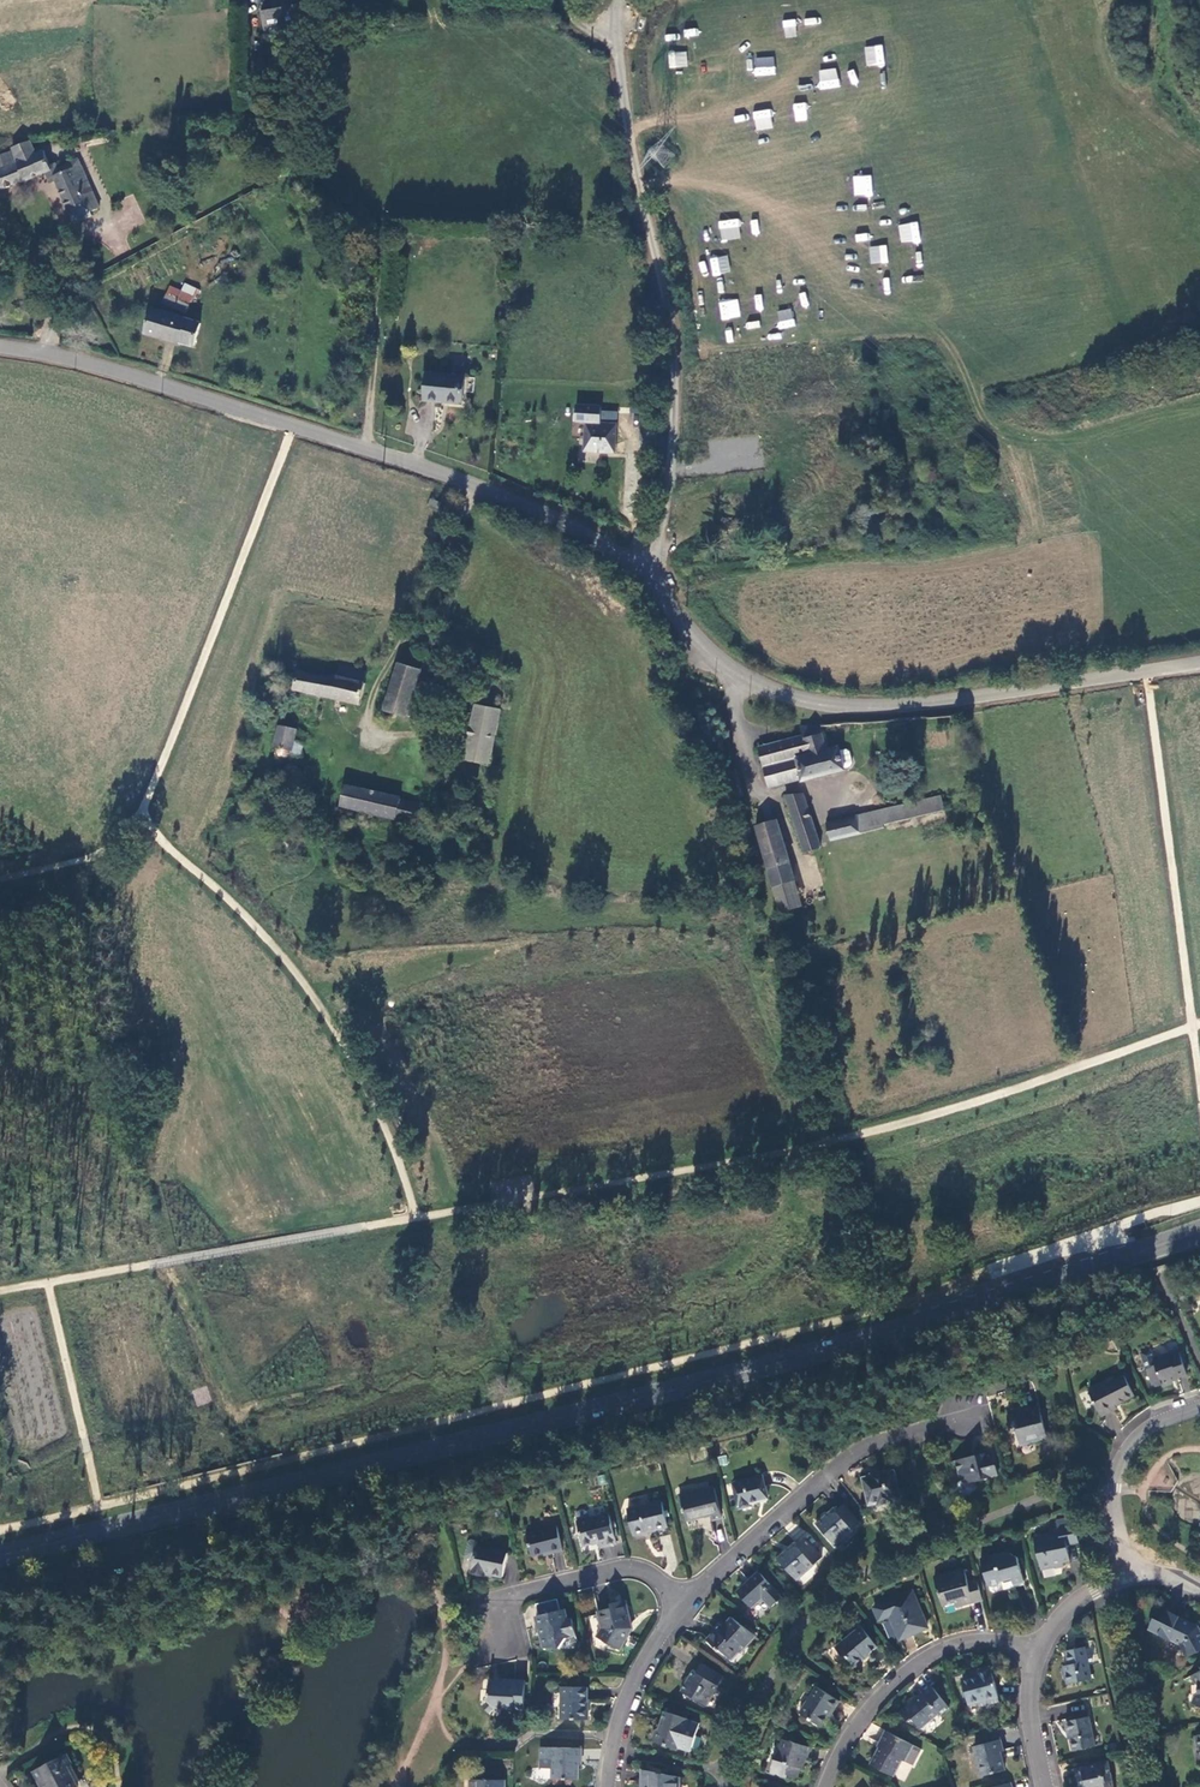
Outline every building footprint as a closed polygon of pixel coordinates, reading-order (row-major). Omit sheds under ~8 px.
[(306,1),(259,11),(264,35),(311,25),(306,1)] [(784,37),(796,37),(796,19),(784,19),(784,37)] [(695,28),(683,30),(684,37),(696,35),(695,28)] [(864,46),(866,67),(884,65),(882,44),(864,46)] [(667,52),(669,68),(687,66),(686,51),(667,52)] [(754,76),(775,75),(774,56),(753,57),(754,76)] [(817,71),(821,90),(839,86),(836,67),(817,71)] [(806,103),(793,103),(794,121),(807,121),(806,103)] [(756,131),(773,128),(769,108),(752,112),(756,131)] [(74,224),(92,217),(90,212),(97,209),(83,179),(76,163),(54,172),(52,165),(47,167),(40,152),(36,154),(30,141),(10,148),(11,153),(0,157),(0,189),(43,174),(47,182),(53,180),(74,224)] [(852,175),(854,196),(872,195),(871,174),(852,175)] [(718,221),(720,241),(741,238),(738,218),(718,221)] [(757,219),(750,220),(752,234),(759,233),(757,219)] [(917,221),(897,225),(901,244),(920,241),(917,221)] [(869,246),(870,263),(887,263),(887,245),(869,246)] [(712,275),(730,272),(727,255),(709,258),(712,275)] [(185,314),(190,307),(170,292),(165,299),(185,314)] [(738,298),(718,302),(721,320),(741,317),(738,298)] [(792,308),(776,311),(779,329),(795,325),(792,308)] [(178,341),(191,344),(192,345),(200,323),(152,309),(146,333),(177,342),(178,341)] [(419,402),(431,404),(454,407),(457,380),(421,376),(419,402)] [(655,396),(646,396),(646,409),(655,409),(655,396)] [(578,407),(577,425),(588,425),(588,436),(590,436),(590,452),(606,452),(605,454),(618,454),(619,426),(603,426),(604,408),(578,407)] [(655,409),(646,409),(646,426),(655,427),(655,409)] [(410,719),(417,689),(424,665),(407,661),(406,668),(399,667),(387,714),(410,719)] [(360,707),(368,673),(340,667),(337,679),(328,677),(326,683),(298,677),(294,692),(360,707)] [(464,760),(489,767),(501,713),(476,707),(464,760)] [(800,781),(844,769),(840,751),(839,746),(827,749),(820,725),(799,727),(801,737),(759,747),(770,786),(800,778),(800,781)] [(298,731),(280,726),(274,748),(301,755),(304,745),(295,742),(298,731)] [(848,749),(840,751),(844,769),(849,767),(851,764),(848,749)] [(401,800),(347,788),(342,810),(396,821),(397,818),(424,824),(427,810),(400,804),(401,800)] [(820,843),(803,793),(785,795),(805,853),(816,849),(822,847),(820,843)] [(310,794),(304,816),(314,818),(320,797),(310,794)] [(886,825),(944,808),(940,794),(882,810),(886,825)] [(756,826),(771,821),(768,809),(752,815),(756,826)] [(886,825),(882,810),(868,814),(829,824),(833,839),(886,825)] [(777,819),(771,821),(756,826),(779,911),(784,910),(796,907),(801,906),(777,819)] [(833,839),(820,843),(822,847),(816,849),(821,867),(892,848),(886,825),(833,839)] [(784,910),(787,922),(799,919),(796,907),(784,910)] [(1188,1376),(1180,1352),(1171,1355),(1171,1354),(1155,1359),(1151,1350),(1141,1353),(1147,1370),(1148,1370),(1155,1388),(1163,1386),(1164,1388),(1173,1385),(1172,1382),(1188,1376)] [(1125,1376),(1090,1393),(1102,1417),(1118,1409),(1117,1406),(1135,1397),(1125,1376)] [(1045,1436),(1037,1405),(1025,1408),(1026,1411),(1019,1413),(1019,1411),(1006,1415),(1010,1430),(1015,1429),(1018,1441),(1032,1437),(1033,1440),(1045,1436)] [(990,1450),(954,1459),(958,1477),(965,1481),(996,1473),(990,1450)] [(898,1495),(892,1469),(882,1471),(882,1470),(869,1473),(869,1474),(861,1476),(867,1502),(875,1500),(876,1503),(890,1500),(889,1497),(898,1495)] [(760,1475),(731,1481),(737,1507),(749,1504),(748,1502),(765,1498),(760,1475)] [(712,1487),(679,1495),(682,1507),(681,1507),(682,1512),(683,1511),(685,1518),(688,1528),(700,1526),(708,1529),(713,1531),(710,1518),(720,1516),(712,1487)] [(660,1500),(625,1508),(632,1533),(665,1525),(660,1500)] [(859,1521),(842,1502),(835,1508),(833,1505),(814,1522),(834,1543),(859,1521)] [(574,1513),(576,1520),(586,1517),(585,1511),(581,1509),(577,1510),(574,1513)] [(576,1520),(575,1520),(581,1545),(596,1541),(598,1547),(614,1543),(607,1512),(586,1517),(576,1520)] [(1067,1542),(1079,1540),(1074,1515),(1056,1519),(1058,1530),(1034,1535),(1039,1556),(1040,1556),(1042,1567),(1064,1563),(1063,1561),(1071,1560),(1067,1542)] [(554,1525),(525,1532),(530,1554),(549,1549),(550,1551),(560,1549),(554,1525)] [(660,1538),(667,1551),(678,1546),(671,1532),(660,1538)] [(795,1578),(820,1556),(803,1537),(796,1543),(794,1540),(775,1556),(795,1578)] [(465,1556),(471,1557),(474,1545),(475,1539),(469,1538),(465,1540),(463,1554),(465,1556)] [(504,1552),(474,1545),(471,1557),(468,1572),(482,1575),(483,1571),(500,1575),(504,1552)] [(979,1556),(986,1583),(990,1585),(997,1583),(1000,1579),(1010,1576),(1012,1581),(1023,1579),(1016,1555),(1008,1551),(1002,1553),(1000,1551),(979,1556)] [(961,1602),(981,1597),(976,1579),(967,1582),(963,1568),(933,1576),(936,1590),(938,1590),(942,1604),(960,1599),(961,1602)] [(780,1596),(758,1572),(736,1592),(747,1605),(760,1594),(770,1605),(780,1596)] [(911,1590),(873,1606),(878,1618),(889,1613),(899,1637),(926,1626),(911,1590)] [(610,1606),(596,1610),(600,1628),(595,1636),(618,1649),(628,1632),(623,1629),(626,1622),(629,1621),(624,1599),(609,1602),(610,1606)] [(563,1608),(534,1615),(536,1627),(540,1626),(541,1634),(539,1635),(542,1647),(557,1647),(563,1637),(574,1634),(570,1617),(565,1618),(563,1608)] [(1168,1612),(1160,1628),(1176,1636),(1173,1641),(1182,1645),(1188,1658),(1199,1653),(1199,1631),(1199,1630),(1199,1628),(1199,1627),(1168,1612)] [(753,1633),(729,1615),(717,1628),(714,1626),(705,1637),(715,1648),(717,1646),(728,1656),(736,1648),(738,1649),(753,1633)] [(852,1624),(856,1630),(860,1626),(856,1621),(852,1624)] [(856,1630),(835,1647),(841,1655),(845,1655),(853,1665),(864,1657),(863,1656),(876,1645),(860,1626),(856,1630)] [(1084,1646),(1068,1649),(1066,1650),(1069,1664),(1064,1665),(1068,1683),(1091,1678),(1084,1646)] [(704,1705),(722,1675),(700,1662),(695,1670),(692,1669),(679,1690),(704,1705)] [(968,1703),(998,1695),(991,1670),(989,1670),(988,1666),(977,1669),(978,1673),(962,1678),(968,1703)] [(522,1709),(524,1679),(506,1678),(506,1683),(498,1683),(498,1682),(488,1681),(487,1688),(485,1688),(485,1693),(487,1693),(487,1699),(492,1707),(522,1709)] [(585,1686),(560,1685),(559,1718),(586,1718),(586,1704),(585,1704),(585,1686)] [(838,1700),(815,1685),(799,1711),(819,1724),(831,1707),(833,1709),(838,1700)] [(931,1686),(900,1711),(908,1721),(911,1718),(919,1726),(936,1712),(939,1715),(948,1706),(931,1686)] [(487,1711),(492,1707),(487,1699),(482,1704),(487,1711)] [(675,1748),(686,1718),(663,1709),(657,1726),(653,1728),(651,1737),(653,1740),(675,1748)] [(1088,1715),(1065,1720),(1067,1730),(1069,1730),(1073,1749),(1094,1745),(1088,1715)] [(912,1743),(885,1729),(878,1742),(879,1743),(869,1763),(892,1775),(901,1758),(903,1755),(906,1756),(912,1743)] [(807,1745),(781,1738),(775,1759),(773,1758),(769,1771),(784,1776),(785,1772),(796,1775),(802,1756),(804,1757),(807,1745)] [(999,1738),(974,1745),(981,1775),(1005,1769),(1000,1750),(1002,1750),(999,1738)] [(920,1748),(912,1743),(906,1756),(903,1755),(901,1758),(912,1763),(920,1748)] [(580,1747),(538,1746),(538,1759),(550,1759),(550,1778),(576,1778),(577,1759),(579,1759),(580,1747)] [(36,1769),(45,1786),(79,1786),(69,1765),(73,1763),(68,1753),(36,1769)] [(1075,1768),(1079,1786),(1114,1786),(1112,1780),(1108,1761),(1075,1768)] [(731,1767),(725,1765),(723,1775),(729,1777),(731,1767)] [(639,1769),(639,1784),(641,1784),(641,1786),(678,1786),(678,1776),(639,1769)] [(470,1778),(470,1786),(502,1786),(502,1779),(470,1778)]
